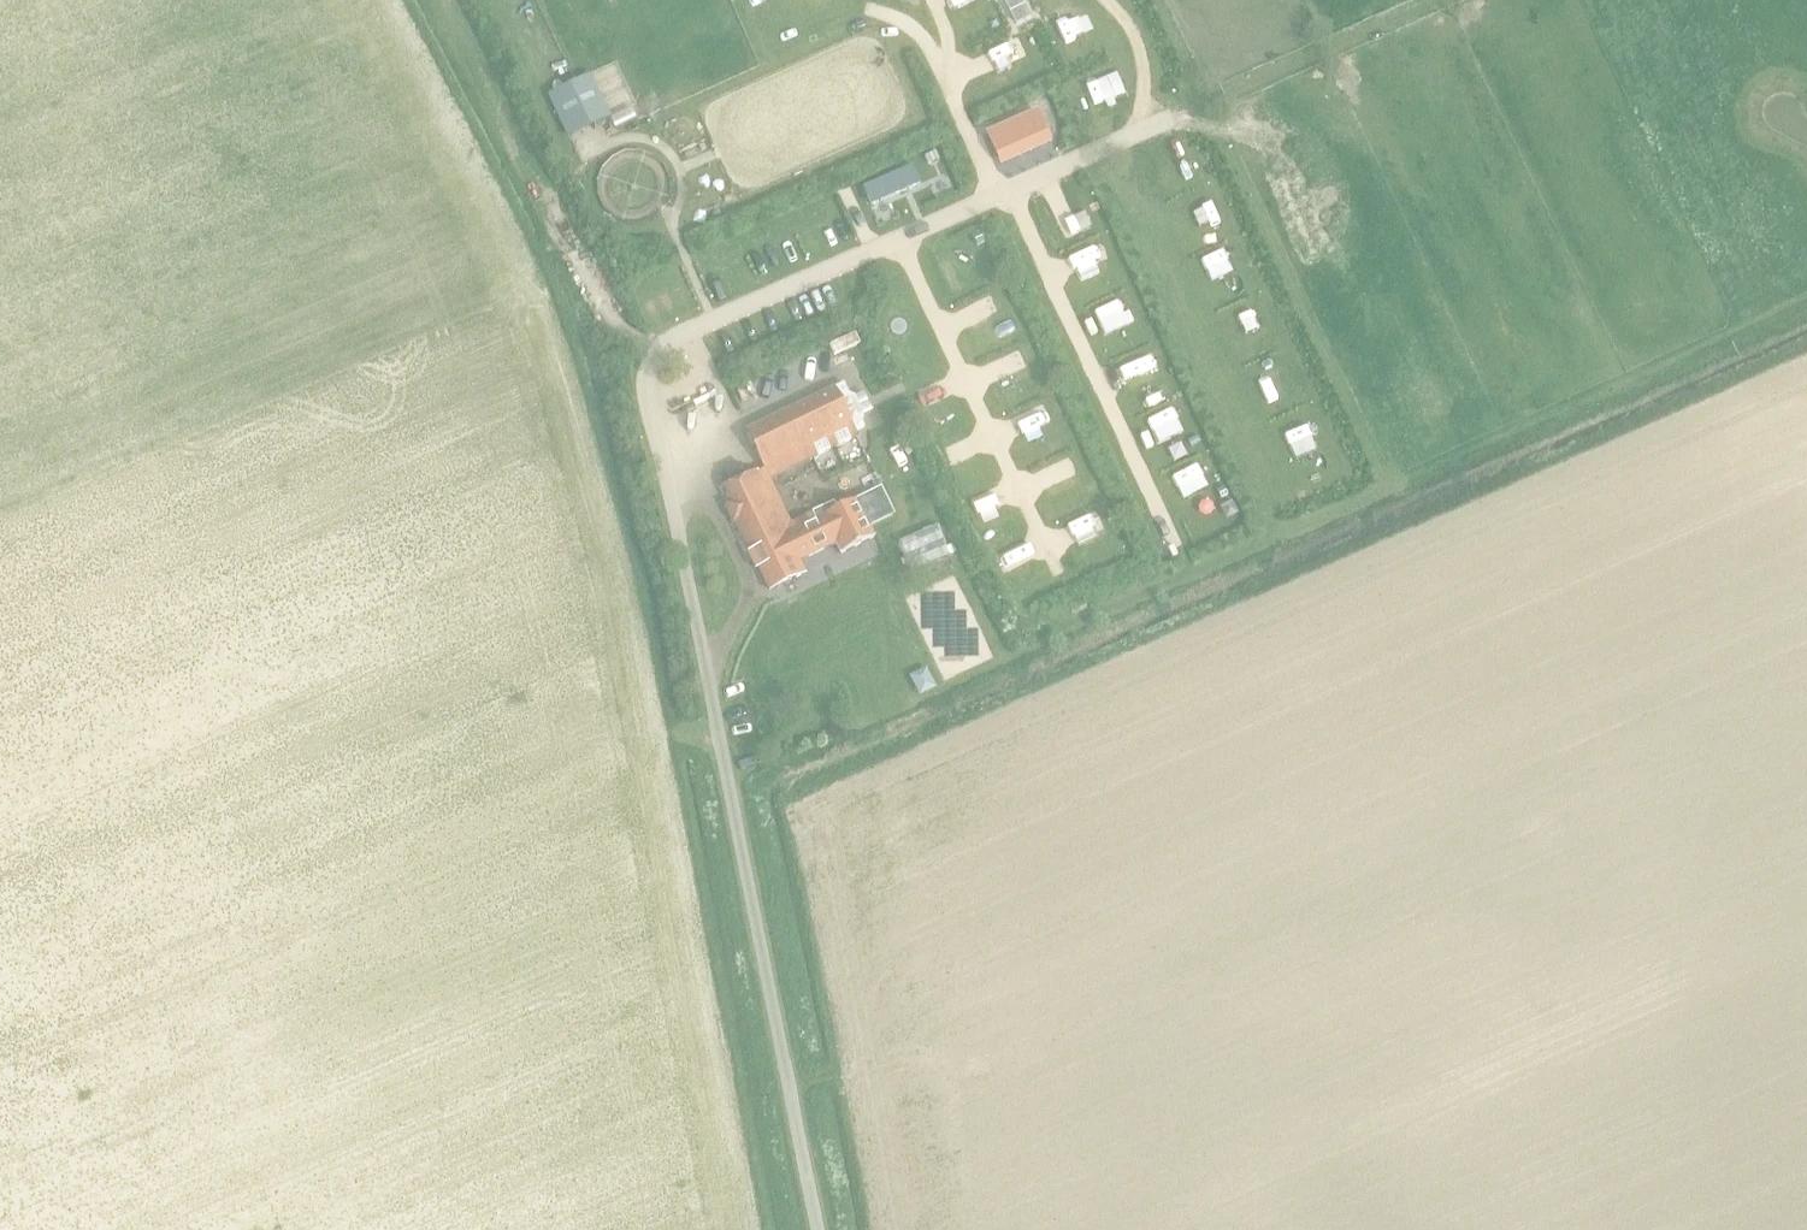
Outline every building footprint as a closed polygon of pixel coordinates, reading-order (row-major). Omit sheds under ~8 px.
[(1009,9),(1023,2),(1022,0),(1004,0),(1009,9)] [(1030,16),(1025,6),(1010,13),(1015,22),(1030,16)] [(808,448),(812,457),(856,436),(854,431),(865,426),(862,421),(864,414),(855,395),(847,392),(843,383),(746,430),(765,469),(808,448)] [(824,516),(786,534),(756,472),(723,488),(730,504),(726,506),(733,522),(735,521),(750,551),(748,552),(756,568),(761,565),(772,589),(805,573),(799,560),(836,542),(824,516)] [(899,541),(910,571),(949,554),(938,525),(899,541)]
